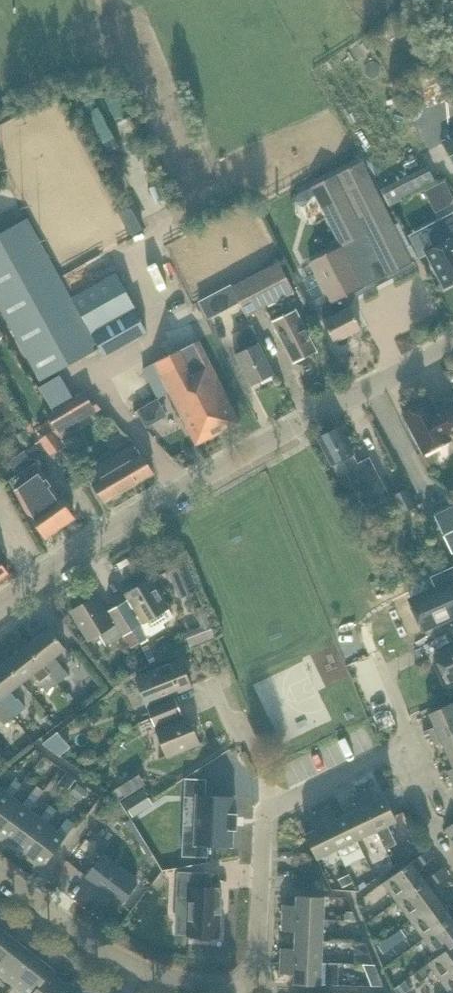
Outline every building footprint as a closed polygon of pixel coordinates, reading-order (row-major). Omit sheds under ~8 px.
[(105,158),(119,153),(99,105),(107,102),(101,87),(80,96),(105,158)] [(443,144),(452,162),(452,138),(443,144)] [(331,252),(352,292),(362,287),(411,263),(361,162),(312,187),(340,247),(331,252)] [(408,175),(380,189),(389,207),(417,193),(408,175)] [(432,186),(443,208),(452,203),(452,198),(444,180),(432,186)] [(131,209),(121,215),(132,235),(142,229),(131,209)] [(444,286),(452,282),(452,239),(452,240),(450,236),(452,227),(452,223),(447,211),(426,221),(434,237),(439,247),(427,253),(444,286)] [(97,349),(26,219),(0,233),(0,308),(40,380),(97,349)] [(352,292),(331,252),(309,263),(325,295),(313,301),(317,309),(309,312),(316,326),(324,322),(334,342),(336,341),(337,344),(341,345),(346,342),(347,339),(346,336),(361,328),(349,307),(344,297),(352,292)] [(230,287),(238,303),(246,317),(292,292),(277,263),(231,287),(230,287)] [(104,356),(147,332),(134,310),(135,309),(116,274),(72,298),(104,356)] [(230,287),(231,287),(230,285),(198,302),(206,319),(238,303),(230,287)] [(308,356),(316,352),(301,321),(295,311),(273,322),(279,332),(293,363),(296,361),(297,364),(300,364),(308,360),(309,358),(308,356)] [(251,385),(273,374),(258,344),(259,343),(254,333),(256,332),(252,325),(234,334),(241,347),(234,351),(251,385)] [(272,335),(263,337),(268,356),(277,354),(272,335)] [(169,393),(196,445),(239,422),(196,341),(143,369),(158,398),(169,393)] [(52,408),(72,396),(59,375),(39,387),(52,408)] [(47,415),(49,419),(50,419),(58,434),(60,439),(71,433),(68,428),(64,421),(92,405),(85,393),(84,392),(49,414),(47,415)] [(156,396),(136,408),(145,423),(165,412),(156,396)] [(431,400),(402,414),(422,453),(451,439),(449,435),(452,433),(452,402),(452,401),(436,410),(431,400)] [(49,419),(37,426),(43,436),(40,439),(51,455),(63,447),(55,436),(58,434),(50,419),(49,419)] [(365,508),(388,496),(368,457),(357,463),(352,453),(339,427),(318,438),(339,477),(347,473),(365,508)] [(71,443),(82,437),(78,431),(68,437),(71,443)] [(104,502),(153,474),(142,456),(139,458),(133,448),(88,473),(104,502)] [(32,460),(25,451),(25,450),(16,456),(23,466),(32,460)] [(21,471),(60,528),(75,518),(58,493),(36,461),(21,471)] [(45,538),(60,528),(21,471),(10,479),(28,514),(45,538)] [(401,511),(415,504),(405,486),(392,493),(401,511)] [(452,553),(452,552),(452,506),(434,515),(452,553)] [(438,550),(432,552),(435,559),(441,557),(438,550)] [(185,565),(169,571),(181,599),(196,592),(185,565)] [(421,626),(452,612),(452,565),(427,576),(434,590),(410,601),(421,626)] [(139,642),(151,635),(164,627),(157,615),(168,608),(150,579),(126,594),(130,599),(118,607),(132,630),(131,630),(139,642)] [(118,607),(106,614),(95,596),(72,611),(89,640),(100,633),(107,645),(120,637),(131,630),(132,630),(118,607)] [(174,627),(177,641),(201,635),(198,622),(174,627)] [(210,624),(201,628),(207,642),(216,638),(210,624)] [(28,644),(58,682),(68,674),(61,665),(60,665),(54,657),(65,648),(49,628),(28,644)] [(46,691),(58,682),(28,644),(6,661),(22,682),(34,673),(40,681),(39,682),(46,691)] [(434,655),(447,682),(451,680),(452,683),(452,646),(434,655)] [(22,682),(6,661),(0,666),(0,699),(14,717),(26,707),(18,698),(17,699),(10,691),(22,682)] [(151,717),(178,707),(172,694),(191,687),(181,661),(136,679),(140,690),(151,717)] [(14,717),(0,699),(0,720),(4,724),(12,718),(14,717)] [(452,728),(452,702),(429,713),(435,726),(428,729),(432,737),(452,728)] [(167,756),(199,743),(188,718),(183,720),(178,707),(151,717),(167,756)] [(432,737),(436,746),(442,743),(448,755),(452,753),(452,728),(432,737)] [(58,733),(44,745),(60,756),(70,748),(58,733)] [(65,774),(58,784),(67,790),(74,780),(65,774)] [(117,788),(124,798),(146,785),(138,774),(117,788)] [(13,797),(21,785),(14,779),(5,791),(0,787),(0,814),(13,797)] [(184,825),(183,855),(207,856),(207,844),(231,845),(232,829),(236,829),(237,814),(233,813),(233,797),(205,796),(205,780),(186,779),(185,797),(197,797),(196,825),(184,825)] [(78,783),(70,793),(80,801),(88,790),(78,783)] [(396,816),(383,792),(375,796),(368,784),(357,790),(376,826),(374,828),(385,849),(396,844),(385,822),(396,816)] [(143,790),(124,802),(133,816),(152,803),(143,790)] [(357,836),(374,828),(376,826),(357,790),(346,796),(352,808),(344,812),(357,836)] [(0,814),(0,838),(1,838),(0,839),(0,842),(5,845),(7,843),(30,810),(39,798),(32,792),(23,804),(13,797),(0,814)] [(357,836),(344,812),(336,816),(330,804),(319,810),(338,846),(342,855),(340,856),(345,866),(347,865),(363,857),(365,857),(356,837),(357,836)] [(22,858),(24,856),(49,821),(56,811),(49,806),(40,817),(30,810),(7,843),(18,851),(16,854),(22,858)] [(305,833),(318,857),(338,846),(319,810),(308,816),(314,828),(305,833)] [(40,871),(75,824),(67,819),(59,829),(49,821),(24,856),(36,864),(34,867),(40,871)] [(444,830),(450,838),(452,835),(452,823),(444,830)] [(389,854),(396,863),(406,856),(399,847),(389,854)] [(420,868),(434,858),(437,856),(432,848),(386,881),(399,900),(427,879),(420,868)] [(100,856),(84,876),(121,905),(137,884),(100,856)] [(357,883),(367,877),(360,864),(350,870),(357,883)] [(433,887),(448,876),(450,874),(445,867),(427,879),(399,900),(412,918),(441,898),(433,887)] [(179,873),(178,897),(188,897),(187,935),(194,936),(194,939),(211,940),(212,937),(219,937),(221,888),(209,887),(210,874),(179,873)] [(348,874),(338,879),(342,887),(352,882),(348,874)] [(325,917),(326,897),(326,895),(298,894),(298,904),(284,903),(283,916),(325,917)] [(452,917),(452,906),(448,909),(441,898),(412,918),(425,937),(452,917)] [(8,917),(1,911),(0,913),(0,928),(8,917)] [(344,920),(356,920),(353,912),(345,912),(344,920)] [(323,939),(325,917),(283,916),(283,929),(296,930),(296,939),(323,939)] [(18,941),(8,933),(16,923),(8,917),(0,928),(0,964),(18,941)] [(425,937),(438,955),(452,945),(452,917),(425,937)] [(389,937),(377,945),(383,953),(394,945),(389,937)] [(43,944),(36,938),(27,948),(18,941),(0,964),(0,976),(1,975),(12,984),(43,944)] [(322,961),(323,939),(296,939),(295,948),(282,947),(281,955),(281,960),(322,961)] [(354,964),(362,964),(374,964),(365,943),(354,943),(354,964)] [(52,969),(53,968),(42,960),(50,949),(43,944),(12,984),(24,992),(35,992),(52,969)] [(452,972),(452,945),(438,955),(412,973),(418,981),(429,973),(428,971),(433,968),(442,980),(452,972)] [(273,946),(273,955),(281,955),(282,947),(273,946)] [(322,961),(281,960),(280,972),(294,973),(293,983),(321,983),(321,984),(337,985),(339,962),(322,961)] [(362,964),(370,986),(383,987),(374,964),(362,964)] [(67,984),(55,975),(57,973),(52,969),(35,992),(60,992),(67,984)] [(442,980),(451,992),(450,992),(452,992),(452,972),(442,980)] [(73,988),(75,986),(69,982),(67,984),(60,992),(79,992),(73,988)] [(395,989),(398,992),(406,992),(410,990),(404,982),(395,989)]
